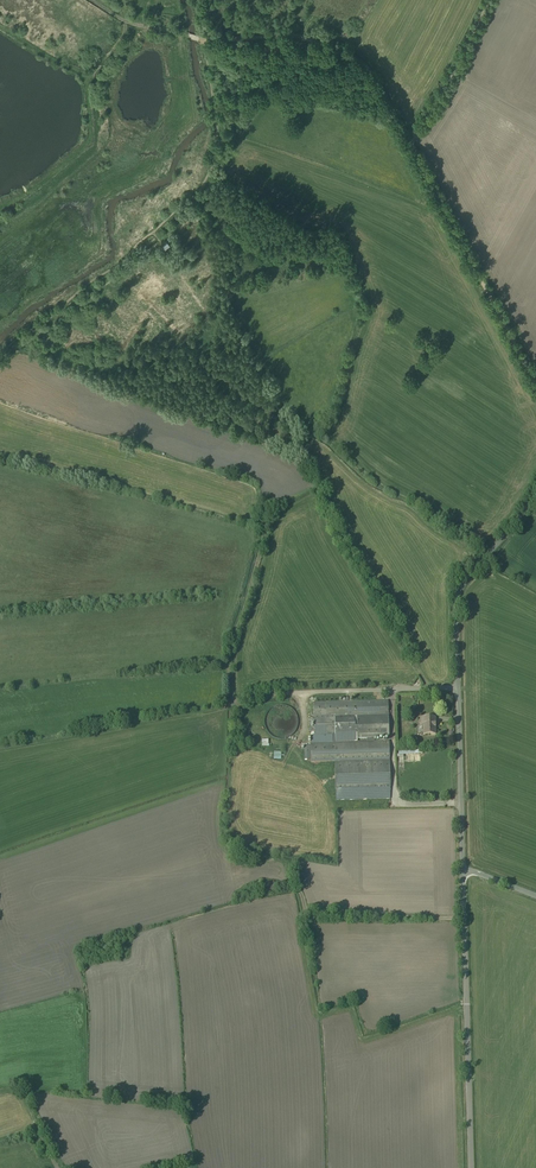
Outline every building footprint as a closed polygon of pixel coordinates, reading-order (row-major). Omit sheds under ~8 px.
[(388,715),(388,700),(313,703),(313,717),(388,715)] [(388,715),(313,717),(313,728),(310,729),(310,732),(314,732),(314,736),(332,736),(332,743),(357,742),(357,739),(388,738),(388,715)] [(435,717),(419,718),(419,725),(422,725),(423,735),(436,735),(435,717)] [(334,762),(389,761),(389,741),(357,742),(332,743),(310,744),(310,763),(334,762)] [(282,764),(282,751),(272,751),(271,764),(282,764)] [(336,801),(390,799),(389,761),(334,762),(336,801)] [(274,881),(259,884),(259,886),(251,887),(252,895),(275,891),(274,881)]
